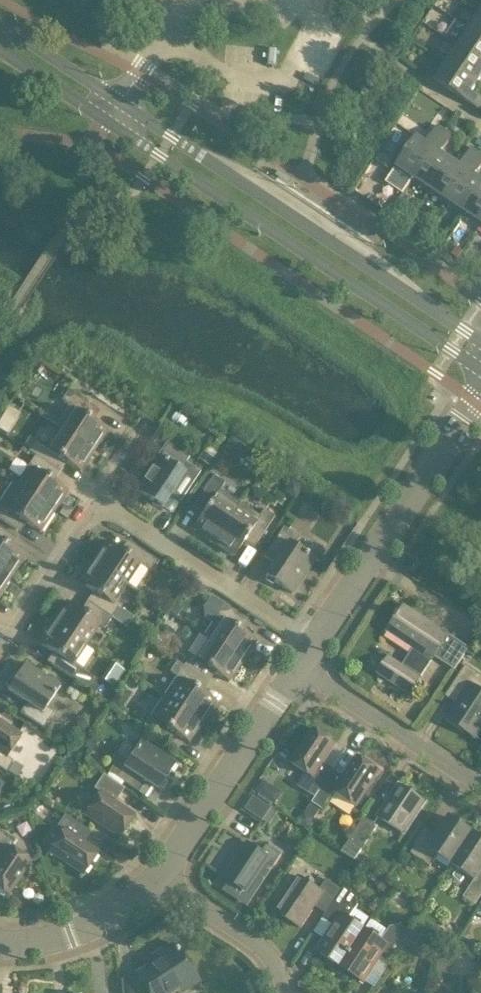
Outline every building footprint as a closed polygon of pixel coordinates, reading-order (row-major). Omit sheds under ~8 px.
[(480,38),(480,14),(478,12),(467,29),(480,38)] [(445,36),(457,44),(456,45),(480,62),(480,38),(467,29),(455,21),(445,36)] [(476,83),(480,76),(480,62),(456,45),(445,62),(476,83)] [(433,80),(480,111),(480,99),(470,92),(476,83),(445,62),(433,80)] [(415,138),(385,183),(403,194),(412,181),(444,131),(436,126),(424,144),(415,138)] [(412,181),(429,192),(449,161),(441,155),(452,137),(444,131),(412,181)] [(392,164),(402,146),(389,139),(380,158),(392,164)] [(459,167),(449,161),(429,192),(446,203),(478,154),(471,149),(459,167)] [(463,215),(480,187),(480,182),(474,178),(480,168),(480,156),(478,154),(446,203),(463,215)] [(463,215),(480,226),(480,224),(480,187),(463,215)] [(55,425),(60,428),(95,451),(109,430),(90,418),(97,409),(68,390),(61,401),(68,406),(55,425)] [(12,407),(3,426),(13,431),(22,412),(12,407)] [(81,472),(95,451),(60,428),(46,449),(35,441),(28,451),(34,456),(56,470),(63,460),(81,472)] [(231,437),(230,438),(223,449),(235,457),(242,446),(243,445),(231,437)] [(212,457),(203,451),(198,458),(207,465),(212,457)] [(179,469),(157,454),(134,489),(161,507),(170,494),(180,501),(200,471),(184,460),(179,469)] [(34,456),(14,485),(55,512),(68,491),(50,479),(56,470),(34,456)] [(214,541),(240,502),(220,489),(224,483),(212,475),(194,502),(204,509),(192,527),(214,541)] [(290,481),(286,488),(288,495),(295,499),(301,488),(290,481)] [(14,485),(11,483),(0,500),(0,520),(17,531),(23,521),(41,533),(55,512),(14,485)] [(259,515),(240,502),(214,541),(234,555),(246,537),(256,543),(274,516),(263,508),(259,515)] [(284,526),(264,556),(274,563),(265,576),(291,593),(314,559),(293,545),(299,536),(284,526)] [(10,578),(24,557),(6,546),(12,536),(0,528),(0,571),(10,578)] [(92,561),(125,584),(139,564),(151,572),(158,561),(130,542),(123,552),(106,541),(92,561)] [(112,603),(125,584),(92,561),(78,582),(96,594),(90,604),(110,618),(111,617),(127,627),(133,617),(112,603)] [(10,578),(0,571),(0,593),(10,578)] [(211,622),(203,635),(208,639),(209,639),(242,661),(255,641),(238,630),(245,619),(216,601),(211,597),(203,608),(205,618),(211,622)] [(103,629),(110,618),(90,604),(84,613),(66,601),(52,622),(85,644),(98,625),(103,629)] [(388,657),(377,673),(409,694),(434,657),(454,670),(468,648),(447,634),(444,638),(416,620),(419,615),(403,605),(398,613),(396,612),(393,616),(395,617),(386,631),(413,649),(402,666),(388,657)] [(72,663),(85,644),(52,622),(38,643),(56,654),(49,664),(70,678),(71,678),(94,694),(101,683),(72,663)] [(190,655),(183,666),(205,680),(211,671),(228,682),(242,661),(209,639),(208,639),(195,659),(190,655)] [(176,676),(163,696),(168,699),(202,721),(216,701),(198,690),(205,680),(183,666),(176,661),(169,672),(176,676)] [(26,702),(19,712),(42,728),(53,712),(45,706),(59,686),(25,663),(8,690),(26,702)] [(447,719),(474,737),(480,727),(480,694),(479,692),(480,689),(480,676),(465,666),(449,691),(461,699),(447,719)] [(150,715),(143,726),(165,741),(171,731),(188,742),(202,721),(168,699),(163,696),(150,715)] [(6,772),(13,761),(6,757),(21,734),(0,721),(0,769),(6,772)] [(318,791),(333,770),(323,763),(335,744),(312,729),(290,762),(305,772),(297,785),(315,797),(318,791)] [(119,756),(108,772),(138,792),(145,782),(157,790),(175,763),(141,740),(127,761),(119,756)] [(333,770),(318,791),(315,797),(312,803),(322,809),(329,799),(334,791),(356,806),(379,772),(356,756),(342,776),(333,770)] [(22,768),(13,762),(7,772),(16,777),(22,768)] [(100,794),(85,816),(118,838),(134,814),(115,802),(124,789),(103,775),(93,789),(100,794)] [(268,790),(267,783),(262,780),(255,790),(264,795),(268,790)] [(399,785),(377,817),(402,834),(424,802),(399,785)] [(258,820),(267,806),(253,797),(244,810),(258,820)] [(314,819),(305,813),(300,819),(309,825),(314,819)] [(63,830),(49,853),(82,875),(97,852),(85,843),(91,833),(85,829),(64,815),(57,826),(63,830)] [(378,825),(364,817),(341,851),(355,860),(378,825)] [(451,865),(472,834),(448,818),(435,837),(425,830),(409,854),(429,866),(437,855),(451,865)] [(8,896),(31,862),(8,847),(12,841),(0,833),(0,890),(8,896)] [(451,865),(474,880),(462,897),(474,905),(480,895),(480,839),(472,834),(451,865)] [(246,843),(223,877),(247,893),(266,863),(272,867),(280,855),(266,845),(261,853),(246,843)] [(327,910),(336,897),(341,889),(326,879),(319,890),(297,876),(274,911),(300,928),(316,903),(327,910)] [(379,877),(374,885),(385,892),(390,885),(379,877)] [(324,940),(316,951),(340,967),(364,930),(361,929),(369,918),(355,909),(358,905),(356,894),(343,886),(341,889),(336,897),(328,910),(327,910),(322,918),(333,926),(324,940)] [(400,896),(402,892),(394,887),(388,896),(392,898),(400,896)] [(364,930),(340,967),(362,982),(363,981),(379,956),(390,964),(404,942),(411,931),(400,924),(390,926),(386,931),(380,941),(364,930)] [(405,946),(415,952),(422,941),(412,935),(405,946)] [(136,974),(148,992),(167,992),(193,976),(172,942),(155,953),(158,959),(136,974)] [(440,975),(453,978),(457,960),(444,957),(440,975)]
